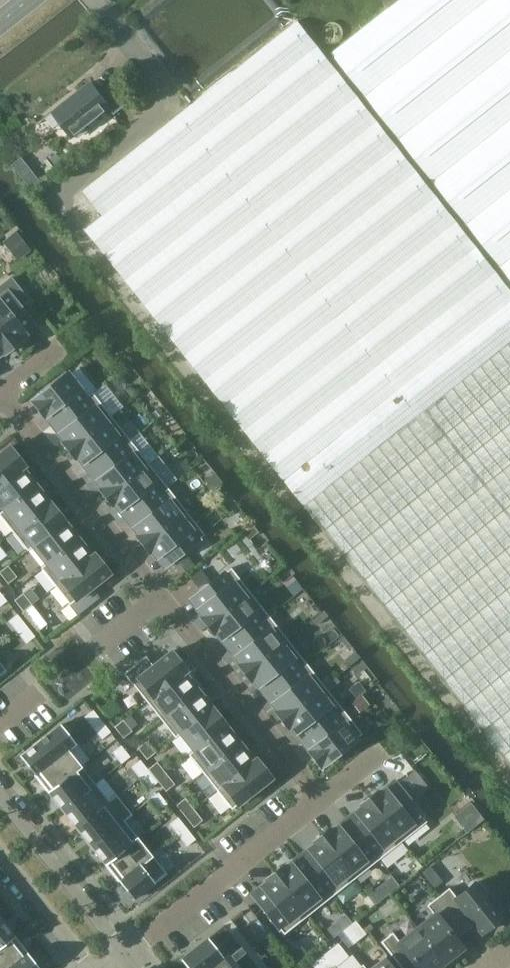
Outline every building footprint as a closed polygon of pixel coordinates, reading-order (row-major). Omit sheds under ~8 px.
[(391,9),(390,8),(332,53),(509,278),(509,0),(402,0),(391,9)] [(390,8),(391,9),(402,0),(384,0),(390,8)] [(95,205),(103,215),(85,229),(108,257),(285,481),(509,766),(509,288),(299,21),(84,190),(95,205)] [(113,85),(101,95),(91,82),(52,113),(74,140),(111,109),(115,114),(128,104),(113,85)] [(56,153),(49,159),(55,165),(62,160),(56,153)] [(22,155),(13,160),(25,185),(35,180),(22,155)] [(18,261),(31,251),(15,231),(2,241),(18,261)] [(33,326),(34,325),(20,307),(27,301),(9,279),(0,287),(0,331),(12,347),(20,340),(19,339),(34,327),(33,326)] [(3,352),(4,353),(12,347),(0,331),(0,354),(3,352)] [(32,400),(52,425),(93,392),(92,391),(86,396),(68,372),(32,400)] [(52,425),(58,433),(64,440),(62,441),(68,449),(111,416),(93,392),(52,425)] [(77,456),(89,472),(130,439),(111,416),(68,449),(75,458),(77,456)] [(89,472),(96,480),(101,487),(99,488),(106,496),(148,463),(130,439),(89,472)] [(24,464),(10,446),(0,453),(0,484),(24,464)] [(114,503),(126,519),(167,486),(148,463),(106,496),(112,505),(114,503)] [(24,464),(0,484),(0,504),(4,509),(0,512),(0,513),(38,483),(29,472),(27,474),(22,467),(25,465),(24,464)] [(38,483),(0,513),(0,516),(13,532),(50,502),(44,495),(47,494),(38,483)] [(126,519),(133,527),(138,534),(136,536),(143,544),(186,510),(167,486),(126,519)] [(13,532),(27,550),(64,520),(50,502),(13,532)] [(156,557),(164,566),(205,534),(186,510),(143,544),(149,552),(151,550),(156,557)] [(41,567),(80,536),(72,525),(70,527),(64,520),(27,550),(33,546),(46,562),(41,567)] [(41,567),(55,585),(95,554),(94,553),(92,555),(87,549),(89,547),(80,536),(41,567)] [(110,572),(95,554),(55,585),(69,603),(68,603),(77,614),(99,597),(91,587),(110,572)] [(7,583),(17,576),(8,565),(0,571),(0,574),(7,583)] [(231,567),(190,599),(202,615),(201,617),(207,625),(250,591),(231,567)] [(201,569),(190,577),(198,587),(209,579),(201,569)] [(215,632),(228,647),(268,615),(250,591),(207,625),(214,633),(215,632)] [(14,600),(23,611),(32,604),(23,592),(14,600)] [(323,611),(312,620),(317,626),(328,617),(323,611)] [(26,624),(17,613),(8,620),(17,631),(26,624)] [(228,647),(234,656),(240,663),(238,664),(244,672),(287,638),(268,615),(228,647)] [(44,622),(37,628),(46,639),(53,633),(44,622)] [(26,643),(35,636),(26,624),(17,631),(26,643)] [(253,679),(265,694),(306,662),(287,638),(244,672),(251,680),(253,679)] [(132,683),(146,701),(186,669),(171,651),(154,664),(152,664),(145,655),(123,673),(132,683)] [(355,651),(344,660),(349,666),(360,657),(355,651)] [(265,694),(272,703),(277,710),(275,711),(282,719),(324,685),(306,662),(265,694)] [(187,670),(186,669),(146,701),(160,719),(200,687),(191,677),(189,678),(184,672),(187,670)] [(290,726),(302,741),(343,709),(324,685),(282,719),(288,727),(290,726)] [(208,698),(200,687),(160,719),(175,736),(212,707),(206,700),(208,698)] [(357,698),(351,702),(359,712),(369,704),(361,694),(357,698)] [(188,754),(189,754),(226,725),(212,707),(175,736),(175,737),(181,732),(194,749),(188,754)] [(84,716),(93,727),(102,720),(93,709),(84,716)] [(302,741),(309,750),(321,765),(362,733),(343,709),(302,741)] [(114,726),(123,738),(132,731),(123,719),(114,726)] [(102,739),(110,731),(102,720),(93,727),(102,739)] [(20,756),(34,774),(75,742),(61,724),(20,756)] [(189,754),(203,772),(242,741),(234,730),(231,732),(226,725),(189,754)] [(146,740),(137,747),(147,759),(155,752),(146,740)] [(217,790),(257,759),(256,758),(254,760),(248,754),(251,752),(242,741),(203,772),(217,790)] [(34,774),(48,791),(81,765),(68,748),(75,742),(34,774)] [(121,763),(130,756),(121,745),(112,752),(121,763)] [(140,777),(149,770),(140,759),(131,766),(140,777)] [(271,777),(257,759),(217,790),(232,809),(241,802),(243,804),(254,796),(251,793),(271,777)] [(157,779),(166,772),(157,761),(148,768),(157,779)] [(48,791),(62,809),(95,783),(81,765),(48,791)] [(149,770),(140,777),(149,789),(158,782),(149,770)] [(157,779),(166,790),(175,783),(166,772),(157,779)] [(394,782),(393,781),(378,793),(377,791),(368,797),(402,840),(426,821),(395,781),(394,782)] [(95,783),(62,809),(77,827),(117,795),(116,794),(109,800),(95,783)] [(158,810),(167,803),(158,792),(149,799),(158,810)] [(77,827),(91,845),(131,813),(117,795),(77,827)] [(176,804),(185,815),(194,808),(185,797),(176,804)] [(347,817),(348,818),(347,819),(379,859),(402,840),(368,797),(360,804),(362,806),(347,817)] [(185,815),(194,827),(202,820),(194,808),(185,815)] [(91,845),(105,863),(138,837),(124,820),(132,814),(131,813),(91,845)] [(169,823),(177,835),(186,828),(178,816),(169,823)] [(379,859),(347,819),(346,818),(331,830),(329,828),(321,835),(355,877),(379,859)] [(186,828),(177,835),(186,846),(195,839),(186,828)] [(300,855),(300,856),(332,896),(355,877),(321,835),(313,841),(315,843),(300,855)] [(105,863),(119,881),(152,855),(138,837),(105,863)] [(152,855),(119,881),(133,899),(166,873),(152,855)] [(332,896),(300,856),(299,856),(299,855),(284,867),(282,865),(274,872),(308,914),(332,896)] [(253,893),(252,894),(284,934),(308,914),(274,872),(266,878),(267,880),(252,892),(253,893)] [(391,873),(369,890),(377,901),(399,883),(391,873)] [(470,918),(474,924),(481,933),(501,917),(485,896),(488,893),(479,881),(475,884),(474,882),(456,896),(449,887),(437,896),(460,925),(470,918)] [(434,914),(417,927),(417,928),(444,962),(463,947),(451,932),(460,925),(437,896),(426,905),(434,914)] [(240,930),(250,922),(250,921),(240,929),(233,920),(243,912),(242,910),(208,937),(180,959),(188,967),(271,967),(240,930)] [(14,935),(0,918),(0,946),(14,935)] [(342,931),(352,944),(366,933),(355,920),(342,931)] [(417,928),(400,941),(392,932),(380,941),(401,967),(406,967),(413,963),(418,967),(437,967),(444,962),(417,928)] [(0,946),(0,967),(9,967),(28,953),(14,935),(0,946)] [(348,956),(338,942),(325,953),(335,966),(348,956)] [(28,953),(9,967),(40,967),(28,953)] [(325,953),(311,963),(315,967),(333,967),(335,966),(325,953)] [(385,958),(372,967),(393,967),(385,958)]
